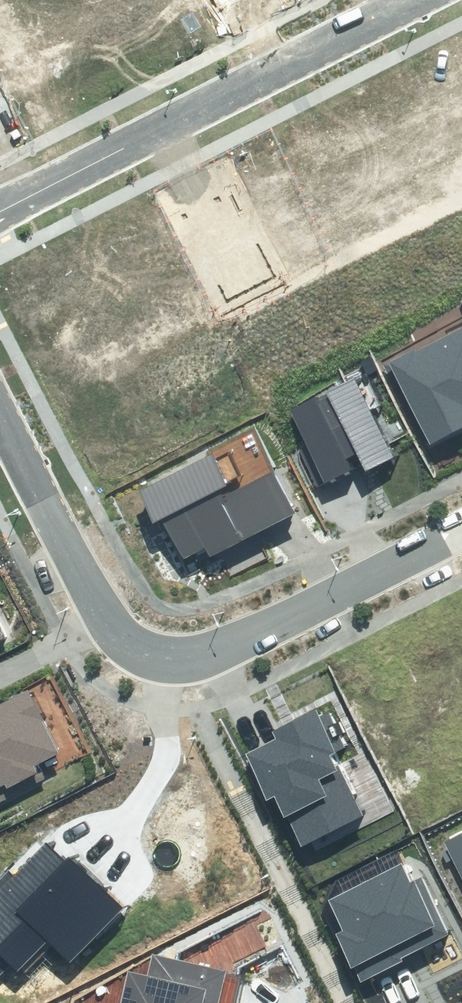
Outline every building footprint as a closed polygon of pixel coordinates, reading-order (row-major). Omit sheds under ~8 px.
[(387,361),(426,440),(434,436),(436,438),(461,426),(461,324),(387,361)] [(361,374),(296,407),(314,441),(304,446),(323,483),(360,464),(355,453),(364,449),(373,467),(401,453),(361,374)] [(240,482),(220,449),(149,484),(165,516),(169,514),(195,550),(213,542),(217,550),(303,506),(281,465),(240,482)]
